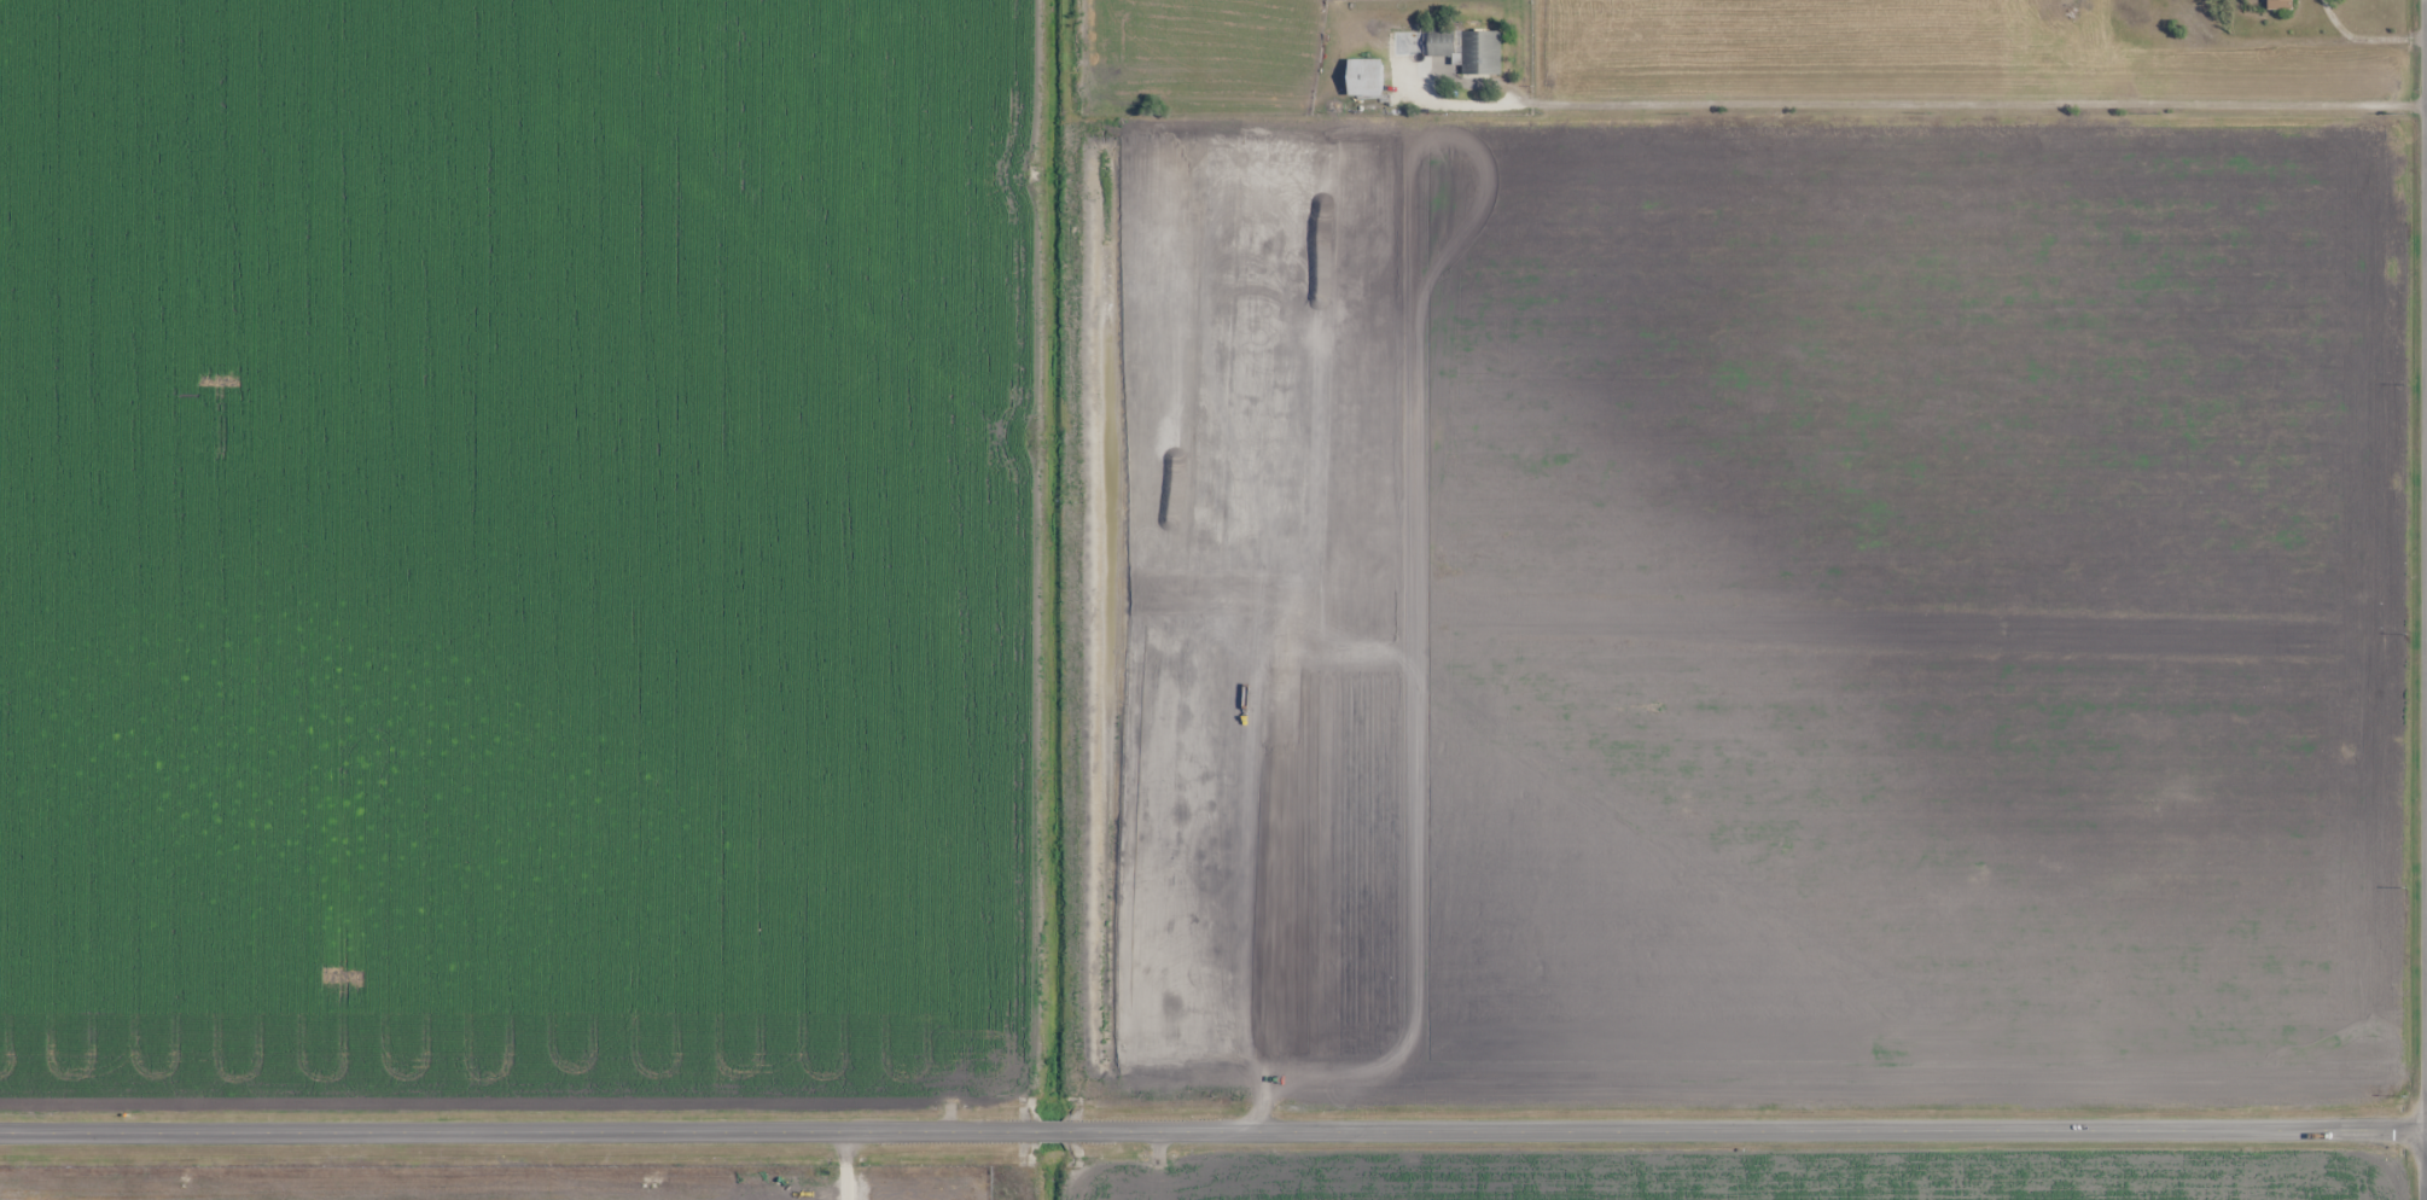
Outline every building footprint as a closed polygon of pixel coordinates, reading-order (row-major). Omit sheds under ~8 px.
[(2268,12),(2292,12),(2292,0),(2268,0),(2268,12)] [(1502,30),(1414,30),(1414,55),(1454,55),(1454,65),(1463,65),(1463,74),(1502,74),(1502,30)] [(1385,95),(1385,58),(1351,58),(1351,95),(1385,95)]
